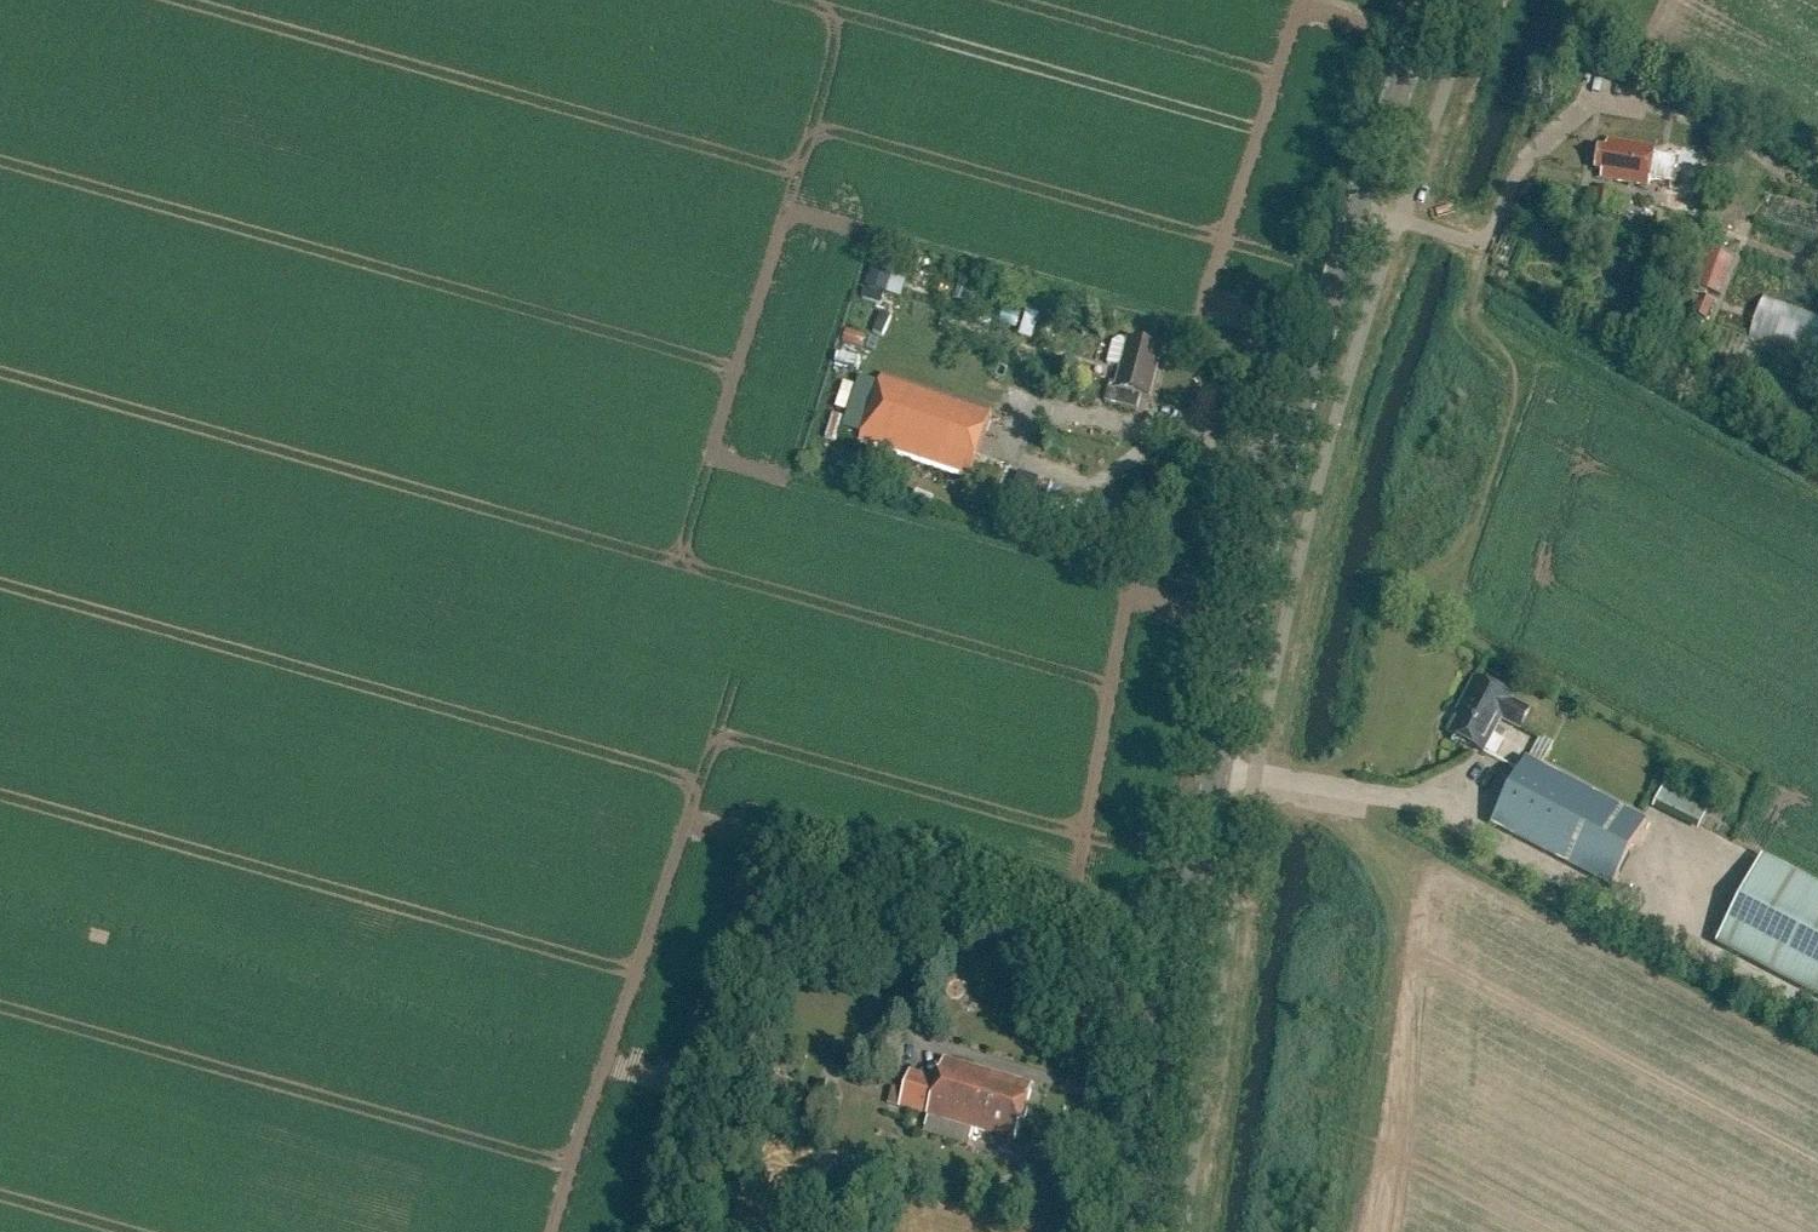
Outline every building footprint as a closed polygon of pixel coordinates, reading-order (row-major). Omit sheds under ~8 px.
[(1603,172),(1602,178),(1651,186),(1652,178),(1669,182),(1665,207),(1689,211),(1699,154),(1671,149),(1670,156),(1656,154),(1657,149),(1610,142),(1609,148),(1601,147),(1597,171),(1603,172)] [(1696,286),(1721,296),(1735,258),(1710,248),(1696,286)] [(886,295),(894,268),(875,262),(867,289),(886,295)] [(1707,319),(1714,301),(1701,295),(1700,298),(1695,296),(1689,310),(1694,312),(1694,314),(1707,319)] [(1764,298),(1751,337),(1817,359),(1817,315),(1764,298)] [(1114,385),(1108,404),(1140,413),(1144,399),(1152,401),(1166,352),(1131,342),(1118,386),(1114,385)] [(862,446),(970,481),(992,411),(884,377),(862,446)] [(1460,716),(1451,733),(1485,751),(1502,719),(1521,730),(1533,708),(1514,698),(1475,677),(1455,714),(1460,716)] [(1527,757),(1491,825),(1611,888),(1647,820),(1527,757)] [(1668,777),(1653,808),(1698,830),(1713,800),(1668,777)] [(1718,943),(1817,996),(1817,885),(1763,856),(1718,943)] [(911,1070),(900,1107),(990,1135),(993,1127),(1020,1136),(1035,1085),(946,1058),(940,1079),(911,1070)]
